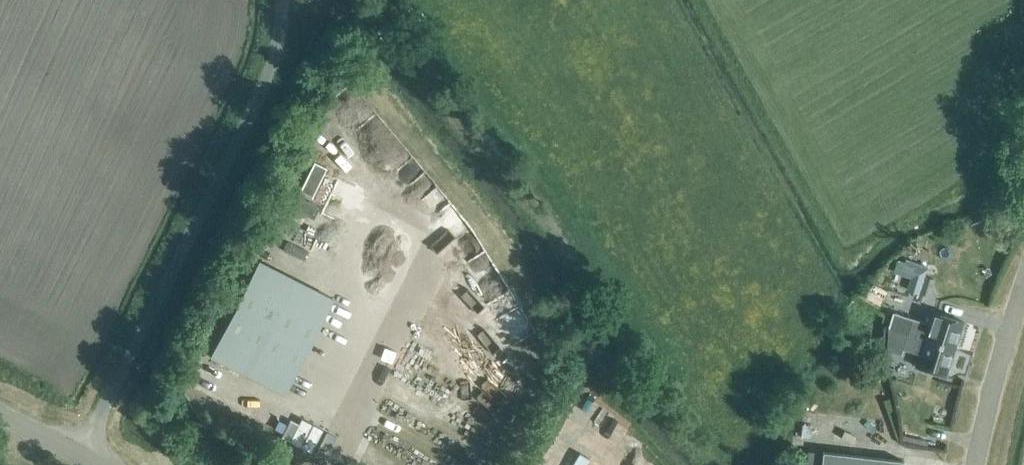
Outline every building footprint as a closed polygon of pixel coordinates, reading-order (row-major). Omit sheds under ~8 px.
[(277,242),(266,264),(277,270),(289,248),(277,242)] [(283,393),(332,298),(277,270),(266,264),(259,261),(210,356),(283,393)] [(929,296),(934,278),(924,275),(919,294),(929,296)] [(907,333),(954,348),(963,321),(932,311),(928,323),(912,318),(907,333)] [(945,375),(954,348),(907,333),(902,349),(919,354),(915,366),(945,375)] [(289,419),(281,436),(288,440),(296,422),(289,419)] [(903,460),(822,451),(820,464),(902,464),(903,460)]
